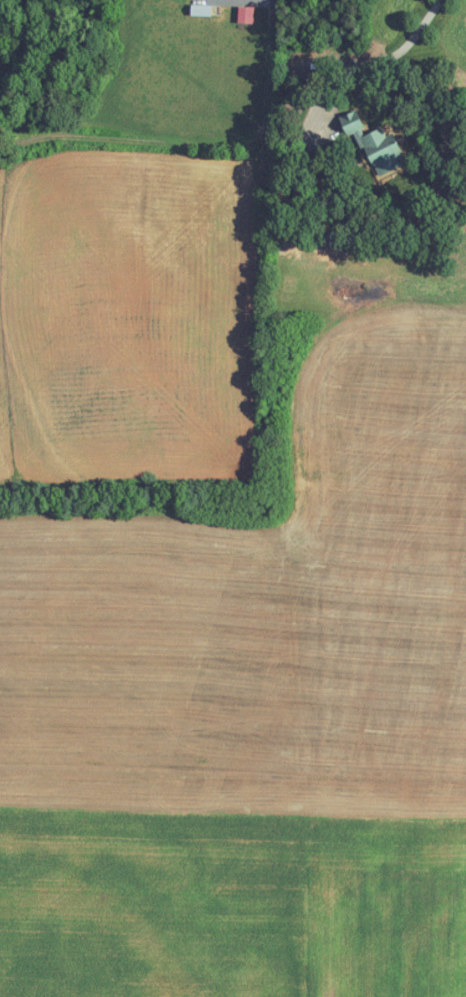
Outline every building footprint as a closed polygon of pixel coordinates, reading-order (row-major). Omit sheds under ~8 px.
[(362,127),(353,109),(333,118),(341,136),(362,127)] [(362,134),(360,128),(354,131),(373,176),(395,166),(390,154),(399,150),(391,131),(383,134),(380,126),(362,134)]
